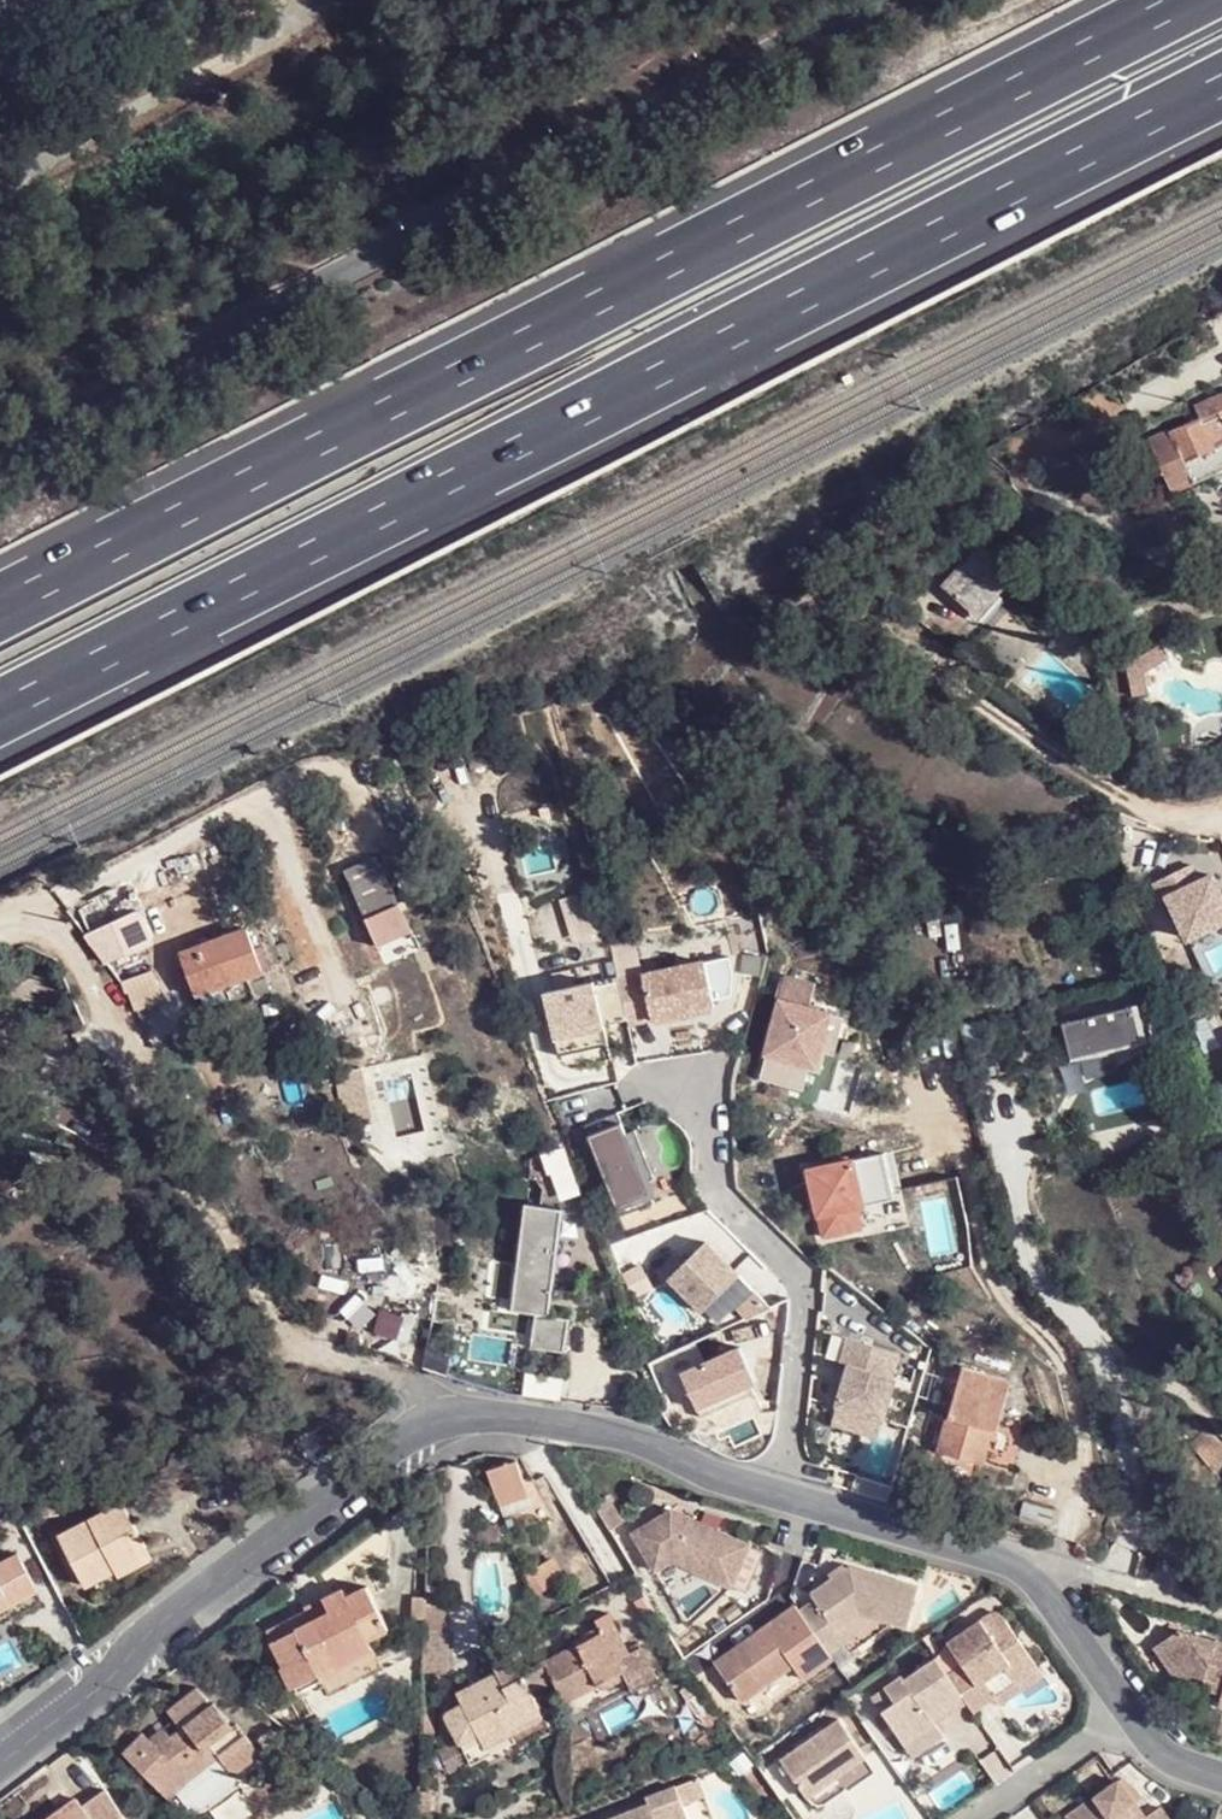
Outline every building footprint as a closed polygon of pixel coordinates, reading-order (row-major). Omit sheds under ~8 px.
[(1150,443),(1174,493),(1221,471),(1221,396),(1195,409),(1200,420),(1150,443)] [(982,550),(947,589),(979,620),(1014,578),(982,550)] [(864,591),(855,608),(871,613),(878,598),(864,591)] [(367,849),(331,865),(366,946),(409,927),(367,849)] [(1192,863),(1155,880),(1164,898),(1169,896),(1189,937),(1221,922),(1221,892),(1213,874),(1200,880),(1192,863)] [(117,890),(89,905),(111,947),(140,932),(117,890)] [(249,929),(184,954),(201,998),(203,997),(225,989),(265,973),(249,929)] [(618,982),(626,1015),(649,1010),(652,1019),(713,1005),(703,961),(618,982)] [(153,970),(122,981),(133,1012),(164,1001),(153,970)] [(815,980),(786,973),(764,1072),(803,1081),(807,1060),(819,1063),(823,1042),(835,1045),(842,1012),(810,1005),(815,980)] [(603,1024),(626,1019),(626,1015),(618,982),(616,976),(544,993),(559,1055),(608,1044),(603,1024)] [(225,989),(203,997),(208,1010),(230,1002),(225,989)] [(1147,1002),(1072,1024),(1082,1059),(1157,1037),(1147,1002)] [(626,1019),(628,1025),(652,1019),(649,1010),(626,1015),(626,1019)] [(627,1132),(618,1110),(585,1124),(621,1213),(654,1200),(646,1178),(654,1175),(635,1128),(627,1132)] [(431,1147),(430,1121),(384,1124),(385,1150),(431,1147)] [(807,1165),(823,1232),(860,1223),(855,1202),(862,1200),(861,1193),(891,1186),(882,1148),(807,1165)] [(564,1206),(527,1202),(515,1306),(539,1310),(534,1343),(567,1348),(572,1315),(552,1312),(564,1206)] [(675,1253),(662,1266),(703,1307),(740,1270),(706,1237),(683,1261),(675,1253)] [(448,1336),(401,1324),(395,1347),(442,1360),(448,1336)] [(899,1346),(847,1331),(840,1355),(848,1358),(837,1399),(884,1412),(896,1370),(892,1369),(899,1346)] [(704,1374),(681,1384),(696,1414),(720,1404),(725,1415),(762,1399),(741,1354),(723,1361),(718,1353),(700,1361),(704,1374)] [(957,1357),(932,1445),(979,1457),(987,1423),(993,1425),(1008,1372),(957,1357)] [(1195,1459),(1211,1476),(1221,1468),(1221,1457),(1206,1450),(1195,1459)] [(511,1468),(485,1477),(494,1503),(521,1492),(511,1468)] [(89,1578),(120,1560),(117,1553),(150,1533),(127,1491),(61,1529),(89,1578)] [(702,1551),(689,1569),(724,1590),(753,1551),(692,1512),(683,1517),(675,1507),(636,1532),(659,1569),(674,1560),(696,1544),(702,1551)] [(117,1553),(120,1560),(125,1568),(158,1547),(150,1533),(117,1553)] [(674,1560),(689,1569),(702,1551),(696,1544),(674,1560)] [(8,1593),(15,1603),(47,1585),(24,1545),(0,1561),(0,1598),(8,1593)] [(535,1595),(564,1579),(553,1559),(524,1575),(535,1595)] [(802,1617),(823,1647),(871,1618),(888,1623),(893,1624),(918,1631),(934,1591),(864,1572),(815,1600),(820,1607),(802,1617)] [(300,1629),(272,1643),(293,1684),(371,1648),(367,1638),(389,1629),(366,1583),(344,1594),(341,1588),(323,1596),(330,1607),(297,1622),(300,1629)] [(996,1593),(945,1628),(957,1648),(940,1660),(963,1695),(969,1703),(993,1687),(979,1666),(999,1654),(1012,1673),(1036,1657),(996,1593)] [(263,1624),(272,1643),(300,1629),(297,1622),(330,1607),(323,1596),(263,1624)] [(802,1617),(796,1608),(726,1654),(754,1697),(803,1663),(811,1673),(831,1659),(823,1647),(802,1617)] [(605,1632),(575,1648),(551,1662),(573,1699),(627,1668),(620,1657),(637,1647),(615,1613),(600,1622),(605,1632)] [(871,1618),(823,1647),(831,1659),(888,1623),(871,1618)] [(569,1640),(575,1648),(605,1632),(600,1622),(569,1640)] [(1179,1686),(1200,1676),(1221,1683),(1221,1645),(1181,1632),(1155,1650),(1179,1686)] [(456,1745),(447,1750),(452,1765),(468,1758),(463,1742),(475,1737),(488,1740),(511,1729),(539,1717),(529,1687),(537,1684),(533,1674),(523,1677),(509,1654),(492,1662),(496,1675),(472,1686),(476,1699),(459,1706),(449,1725),(456,1745)] [(979,1666),(993,1687),(1002,1694),(1042,1668),(1036,1657),(1012,1673),(999,1654),(979,1666)] [(963,1695),(940,1660),(905,1684),(901,1678),(882,1690),(893,1705),(876,1715),(904,1753),(938,1729),(930,1718),(963,1695)] [(1179,1686),(1221,1697),(1221,1683),(1200,1676),(1179,1686)] [(164,1749),(154,1737),(151,1733),(147,1732),(126,1751),(189,1818),(273,1750),(254,1728),(244,1738),(199,1685),(167,1711),(176,1719),(186,1730),(164,1749)] [(439,1706),(428,1705),(426,1742),(439,1742),(439,1706)] [(176,1719),(154,1737),(164,1749),(186,1730),(176,1719)] [(844,1719),(788,1757),(821,1805),(850,1790),(838,1775),(870,1756),(844,1719)] [(463,1742),(468,1758),(472,1763),(516,1743),(511,1729),(488,1740),(475,1737),(463,1742)] [(947,1740),(938,1729),(904,1753),(911,1764),(947,1740)] [(704,1786),(685,1795),(696,1815),(716,1806),(704,1786)] [(71,1804),(50,1818),(132,1818),(110,1789),(88,1806),(77,1813),(71,1804)] [(1140,1811),(1131,1818),(1121,1805),(1130,1798),(1124,1790),(1083,1818),(1146,1818),(1140,1811)] [(675,1818),(698,1818),(696,1815),(685,1795),(668,1804),(675,1818)] [(81,1797),(71,1804),(77,1813),(88,1806),(81,1797)] [(1140,1811),(1130,1798),(1121,1805),(1131,1818),(1140,1811)] [(668,1804),(652,1811),(655,1818),(675,1818),(668,1804)]
